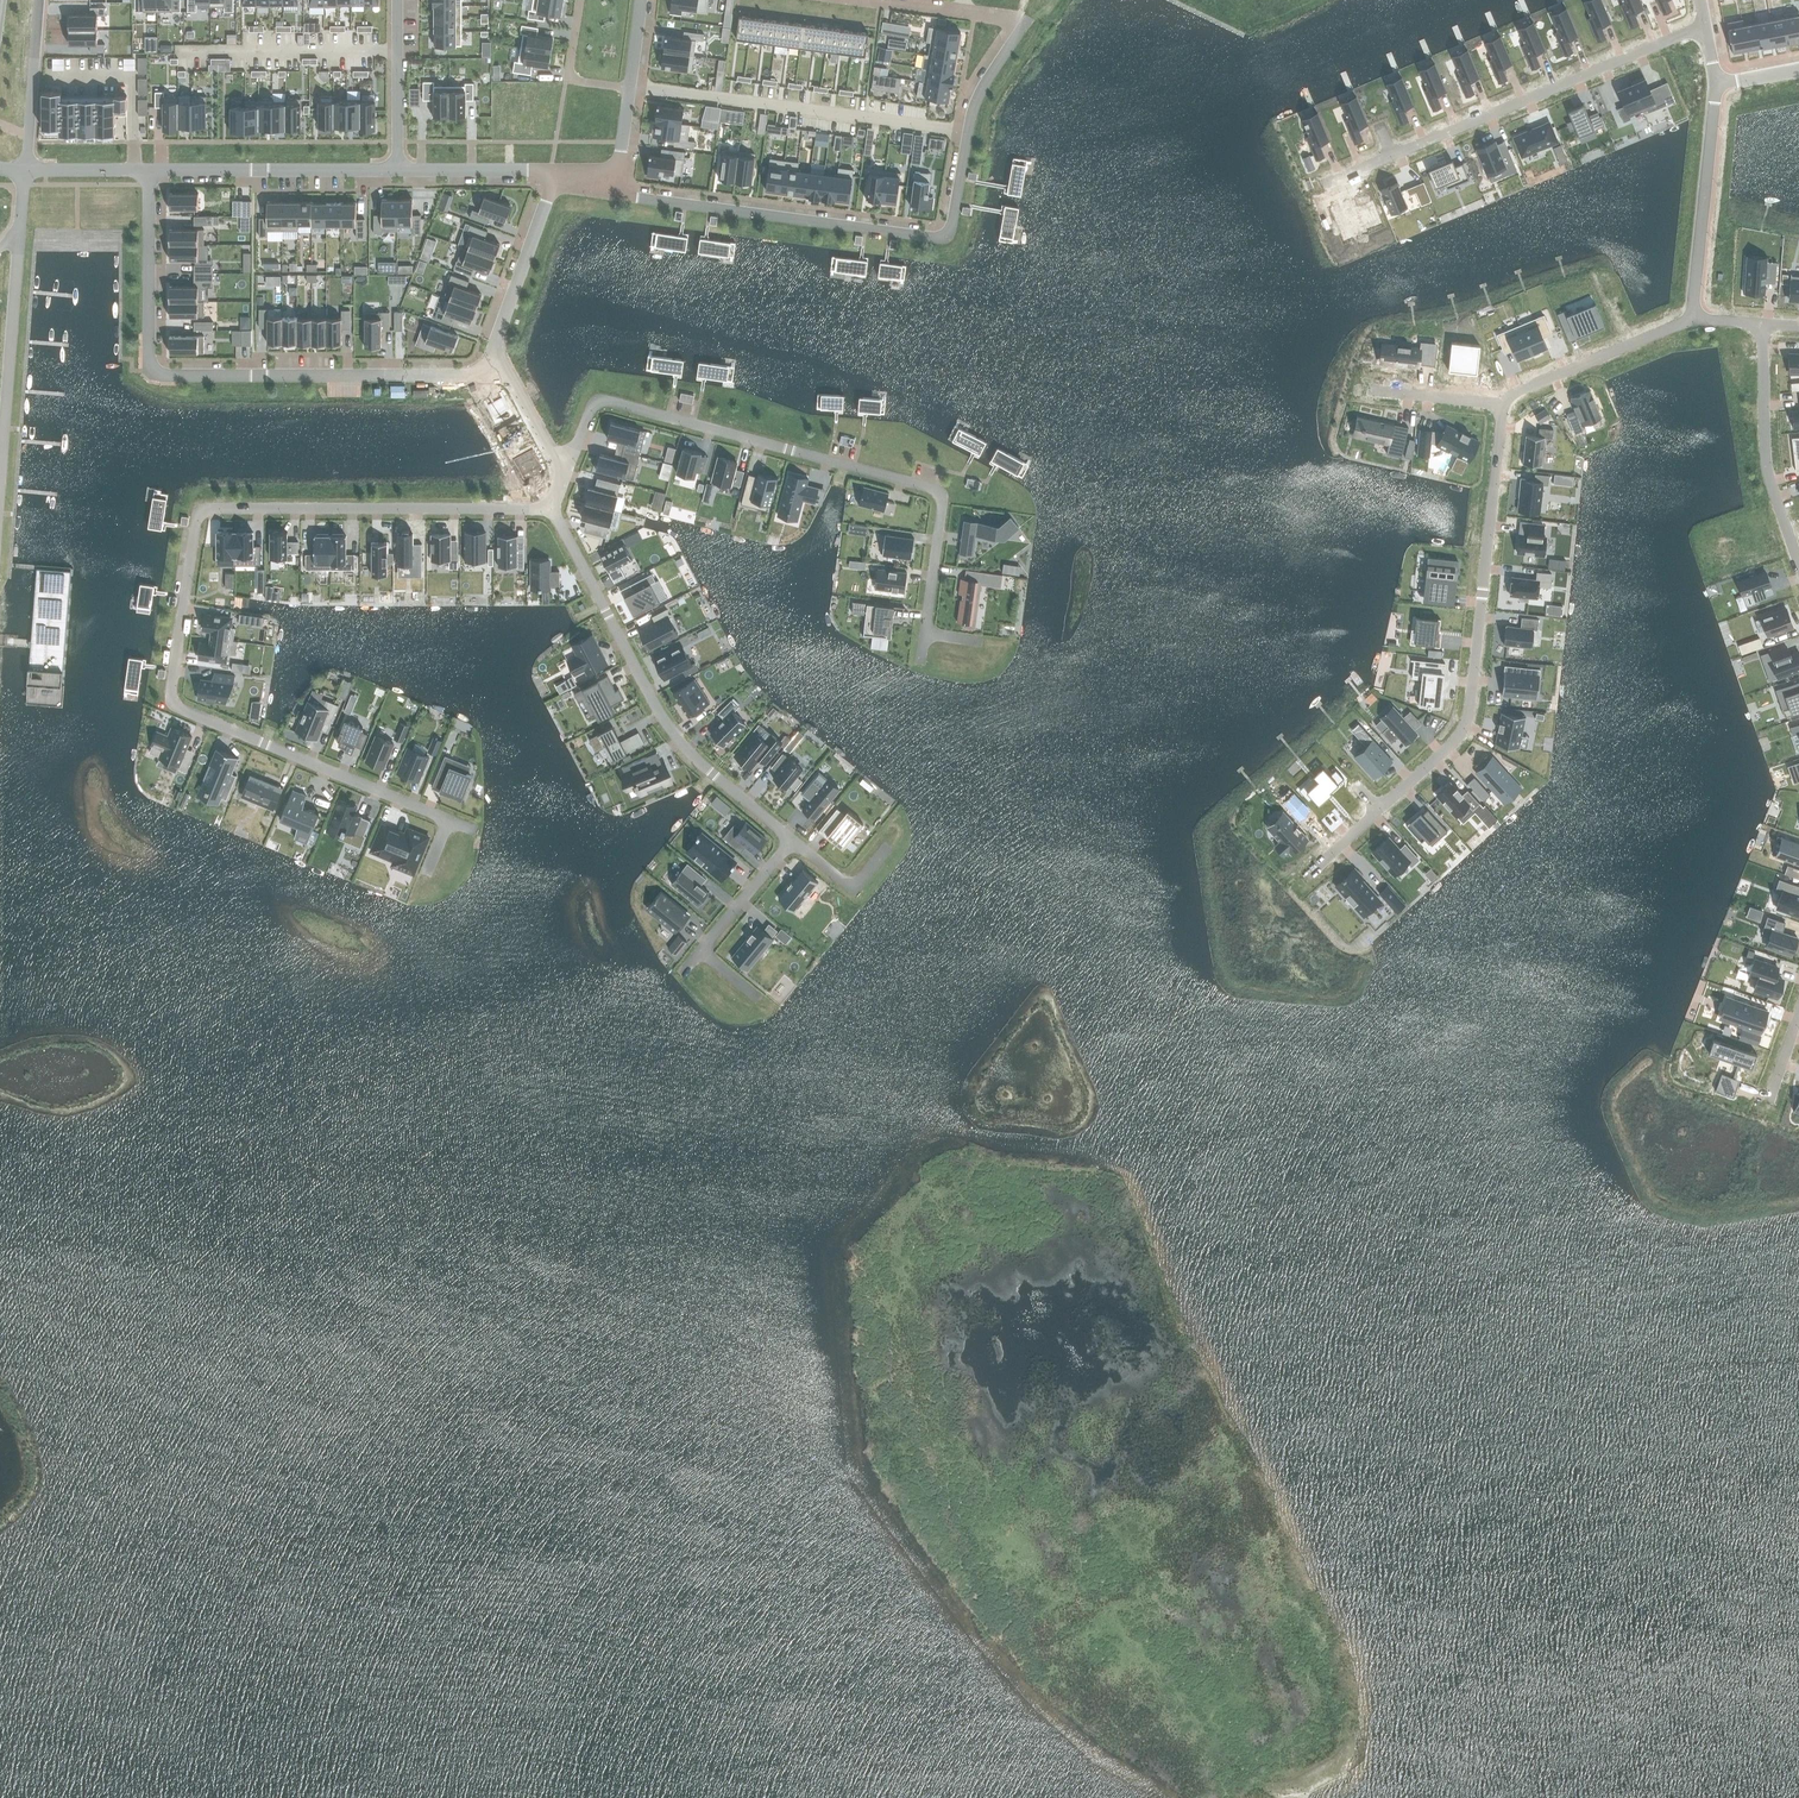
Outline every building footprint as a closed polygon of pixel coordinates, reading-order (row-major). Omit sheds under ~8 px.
[(157,0),(135,0),(134,12),(157,12),(157,0)] [(157,12),(172,12),(180,12),(180,0),(157,0),(157,12)] [(210,0),(187,0),(187,12),(196,12),(196,4),(209,4),(209,7),(210,7),(210,0)] [(210,7),(224,7),(224,12),(233,12),(233,0),(210,0),(210,7)] [(527,18),(544,21),(545,13),(561,16),(563,1),(556,0),(533,0),(531,10),(529,10),(527,18)] [(670,12),(681,14),(682,9),(705,12),(707,0),(672,0),(670,12)] [(1583,0),(1590,17),(1587,18),(1597,42),(1606,39),(1601,27),(1611,22),(1601,0),(1584,0),(1583,0)] [(1623,3),(1620,5),(1630,29),(1639,25),(1634,13),(1644,9),(1640,0),(1621,0),(1623,3)] [(1663,15),(1672,11),(1667,0),(1656,0),(1663,15)] [(434,5),(434,19),(462,19),(462,5),(434,5)] [(69,15),(69,30),(97,30),(97,16),(105,16),(105,7),(90,7),(90,15),(69,15)] [(1566,8),(1550,14),(1557,31),(1554,32),(1564,56),(1573,53),(1568,40),(1578,36),(1566,8)] [(1784,14),(1789,43),(1790,43),(1798,41),(1798,14),(1798,12),(1784,14)] [(1783,17),(1770,20),(1775,46),(1776,46),(1776,44),(1788,42),(1788,44),(1789,43),(1784,14),(1783,15),(1783,17)] [(739,16),(736,39),(749,41),(752,18),(739,16)] [(752,18),(749,41),(762,42),(765,19),(752,18)] [(434,19),(434,32),(462,33),(462,19),(434,19)] [(765,19),(762,42),(775,44),(778,21),(765,19)] [(1741,20),(1727,22),(1733,54),(1734,54),(1734,52),(1747,50),(1742,25),(1741,20)] [(1770,20),(1756,23),(1761,49),(1762,48),(1762,47),(1774,45),(1774,46),(1775,46),(1770,20)] [(778,21),(775,44),(788,46),(791,23),(778,21)] [(1533,21),(1517,28),(1524,45),(1521,46),(1531,70),(1540,66),(1535,54),(1545,50),(1533,21)] [(791,23),(788,46),(801,48),(804,25),(791,23)] [(1756,23),(1742,25),(1747,50),(1760,47),(1761,49),(1756,23)] [(521,25),(520,34),(523,34),(521,48),(550,53),(552,38),(537,36),(538,28),(521,25)] [(804,25),(801,48),(814,49),(817,26),(804,25)] [(817,26),(814,49),(826,51),(830,28),(817,26)] [(929,26),(926,41),(930,42),(958,47),(960,32),(929,26)] [(830,28),(826,51),(839,53),(842,30),(830,28)] [(69,30),(69,45),(90,45),(90,53),(105,53),(105,44),(97,44),(97,30),(69,30)] [(842,30),(839,53),(852,54),(855,32),(842,30)] [(434,32),(434,46),(461,46),(462,33),(434,32)] [(855,32),(852,54),(865,56),(868,33),(855,32)] [(697,33),(696,40),(703,41),(704,34),(697,33)] [(1500,35),(1484,42),(1491,59),(1488,60),(1498,84),(1507,80),(1502,68),(1512,64),(1500,35)] [(666,36),(663,51),(694,55),(696,40),(683,39),(666,36)] [(889,38),(888,47),(905,50),(907,41),(889,38)] [(930,42),(928,55),(956,59),(958,47),(930,42)] [(514,61),(512,72),(531,75),(532,65),(548,67),(550,53),(521,48),(518,62),(514,61)] [(1467,49),(1451,56),(1459,76),(1456,77),(1465,98),(1474,94),(1469,82),(1479,78),(1467,49)] [(663,51),(661,68),(673,70),(673,68),(692,71),(694,55),(663,51)] [(879,51),(878,60),(890,62),(892,54),(879,51)] [(924,54),(921,68),(926,69),(926,68),(953,73),(956,59),(928,55),(924,54)] [(138,74),(147,74),(147,58),(138,58),(138,74)] [(1434,63),(1418,70),(1427,89),(1424,91),(1432,112),(1441,108),(1436,96),(1446,91),(1434,63)] [(874,66),(873,73),(880,75),(881,67),(874,66)] [(923,82),(923,83),(951,88),(952,88),(955,73),(953,73),(926,68),(926,69),(923,82)] [(874,74),(872,88),(889,91),(891,77),(874,74)] [(1401,77),(1385,83),(1392,100),(1389,101),(1400,125),(1409,122),(1403,109),(1413,105),(1401,77)] [(147,94),(147,79),(138,79),(138,94),(147,94)] [(1645,79),(1631,85),(1642,111),(1656,106),(1657,109),(1666,105),(1660,90),(1651,94),(1645,79)] [(919,81),(916,96),(925,97),(948,101),(951,88),(923,83),(923,82),(919,81)] [(449,116),(449,86),(434,86),(434,82),(423,82),(423,101),(433,100),(433,116),(449,116)] [(473,101),(473,83),(465,83),(465,86),(449,86),(449,116),(465,116),(465,100),(473,101)] [(1624,105),(1617,108),(1623,122),(1630,119),(1629,117),(1642,111),(1631,85),(1618,90),(1624,105)] [(127,96),(115,96),(115,97),(115,100),(61,100),(61,92),(44,92),(42,92),(42,129),(60,129),(60,135),(115,135),(115,116),(127,116),(127,96)] [(178,96),(164,97),(164,92),(155,92),(155,107),(163,107),(163,130),(178,130),(178,96)] [(191,96),(190,96),(190,102),(179,102),(179,96),(178,96),(178,130),(179,130),(179,127),(191,127),(191,96)] [(206,96),(191,96),(191,127),(206,127),(206,121),(206,96)] [(319,96),(319,127),(333,127),(333,96),(319,96)] [(333,127),(347,127),(347,99),(334,99),(334,96),(333,96),(333,127)] [(1356,96),(1340,103),(1347,119),(1344,120),(1354,145),(1363,141),(1358,129),(1368,124),(1356,96)] [(245,133),(259,133),(259,99),(258,99),(258,102),(245,102),(245,133)] [(260,130),(272,130),(272,99),(271,99),(259,99),(259,133),(260,133),(260,130)] [(272,130),(286,130),(286,99),(285,99),(285,102),(273,102),(273,99),(272,99),(272,130)] [(300,130),(300,106),(300,99),(286,99),(286,130),(300,130)] [(360,130),(360,99),(347,99),(347,127),(359,127),(359,130),(360,130)] [(360,130),(375,130),(375,102),(361,102),(361,99),(360,99),(360,130)] [(138,100),(138,115),(147,115),(147,100),(138,100)] [(231,133),(245,133),(245,102),(244,102),(244,107),(231,107),(231,133)] [(655,110),(654,119),(656,119),(655,120),(682,123),(684,109),(657,105),(657,110),(655,110)] [(1571,120),(1566,123),(1569,131),(1575,129),(1578,136),(1593,130),(1589,119),(1590,119),(1594,129),(1603,126),(1597,112),(1588,116),(1589,117),(1588,117),(1583,105),(1568,111),(1571,120)] [(721,109),(719,121),(726,122),(728,110),(721,109)] [(1317,112),(1302,119),(1309,135),(1306,137),(1316,161),(1325,157),(1319,145),(1329,141),(1317,112)] [(655,120),(653,136),(675,139),(674,146),(694,149),(695,143),(695,142),(694,142),(688,141),(690,125),(682,123),(655,120)] [(702,120),(701,127),(718,129),(719,122),(702,120)] [(1548,123),(1514,137),(1522,156),(1556,142),(1548,123)] [(865,129),(858,128),(857,135),(864,136),(865,129)] [(904,132),(902,145),(911,147),(913,133),(904,132)] [(815,136),(814,143),(827,145),(829,135),(816,133),(815,136)] [(873,141),(866,140),(864,154),(871,155),(873,141)] [(1494,142),(1477,149),(1487,174),(1502,168),(1506,176),(1517,171),(1504,141),(1495,145),(1494,142)] [(1560,145),(1553,148),(1555,153),(1563,150),(1560,145)] [(735,181),(739,151),(724,149),(720,179),(735,181)] [(912,163),(920,164),(922,150),(913,149),(912,163)] [(673,150),(672,158),(684,160),(685,152),(673,150)] [(750,184),(754,153),(739,151),(735,181),(750,184)] [(650,155),(647,176),(658,177),(659,172),(682,175),(684,160),(672,158),(659,156),(650,155)] [(1310,155),(1302,158),(1308,171),(1315,168),(1310,155)] [(770,158),(766,190),(780,192),(784,160),(770,158)] [(1026,161),(1013,158),(1007,194),(1020,196),(1026,161)] [(784,160),(780,192),(794,194),(797,171),(799,162),(784,160)] [(1437,166),(1428,170),(1435,188),(1454,180),(1456,185),(1469,180),(1462,163),(1455,167),(1452,160),(1437,166)] [(838,176),(835,199),(849,201),(853,169),(838,167),(837,176),(838,176)] [(881,201),(885,171),(870,169),(866,199),(881,201)] [(797,171),(794,194),(807,196),(810,172),(797,171)] [(881,201),(896,203),(900,173),(885,171),(881,201)] [(915,171),(910,206),(931,209),(933,197),(928,197),(931,174),(915,171)] [(807,196),(807,197),(821,199),(824,174),(810,172),(807,196)] [(824,174),(821,199),(835,201),(835,199),(838,176),(837,176),(824,174)] [(1423,182),(1406,189),(1408,196),(1415,193),(1421,206),(1431,202),(1423,182)] [(1397,183),(1380,190),(1381,191),(1382,190),(1391,213),(1390,213),(1390,214),(1407,207),(1407,206),(1406,207),(1396,184),(1398,184),(1397,183)] [(198,193),(169,193),(169,210),(198,210),(198,193)] [(487,224),(490,216),(505,222),(511,206),(484,197),(478,212),(472,210),(469,218),(487,224)] [(374,215),(374,234),(382,234),(382,231),(397,231),(397,199),(382,199),(382,215),(374,215)] [(397,199),(397,231),(398,231),(398,233),(412,233),(412,234),(421,234),(421,215),(412,215),(412,199),(397,199)] [(234,209),(234,216),(242,216),(242,201),(237,201),(237,209),(234,209)] [(251,216),(251,201),(242,201),(242,216),(251,216)] [(283,231),(283,202),(267,202),(267,218),(259,218),(259,237),(267,237),(267,231),(283,231)] [(283,231),(298,231),(298,225),(298,202),(283,202),(283,231)] [(298,225),(311,225),(311,226),(312,226),(312,203),(312,202),(298,202),(298,225)] [(440,202),(438,208),(447,211),(449,205),(440,202)] [(312,226),(327,226),(327,203),(312,203),(312,226)] [(327,226),(341,226),(341,203),(327,203),(327,226)] [(341,203),(341,226),(356,226),(356,238),(364,238),(364,219),(356,219),(356,203),(341,203)] [(1353,203),(1333,211),(1345,239),(1365,230),(1364,229),(1378,223),(1371,204),(1356,210),(1353,203)] [(1018,209),(1004,206),(999,241),(1012,244),(1018,209)] [(213,225),(213,216),(194,216),(194,225),(213,225)] [(463,231),(458,245),(462,247),(495,259),(500,245),(485,239),(487,231),(470,225),(467,232),(463,231)] [(204,245),(204,229),(169,229),(169,245),(204,245)] [(686,252),(688,239),(653,233),(650,246),(686,252)] [(733,258),(735,244),(700,238),(698,252),(733,258)] [(169,245),(169,260),(198,260),(198,245),(204,245),(169,245)] [(456,261),(453,268),(471,275),(474,268),(489,273),(495,259),(462,247),(457,261),(456,261)] [(423,251),(420,258),(429,261),(432,254),(423,251)] [(1746,255),(1743,293),(1765,295),(1766,283),(1775,284),(1777,258),(1746,255)] [(866,276),(868,262),(832,257),(830,271),(866,276)] [(378,262),(378,273),(396,273),(396,262),(378,262)] [(912,281),(914,267),(878,263),(876,276),(912,281)] [(213,265),(194,265),(194,273),(213,273),(213,265)] [(194,273),(194,282),(213,282),(213,273),(194,273)] [(449,283),(444,298),(449,300),(476,310),(481,295),(466,289),(469,281),(451,275),(448,283),(449,283)] [(1789,299),(1798,300),(1798,275),(1790,275),(1789,299)] [(169,303),(204,303),(204,301),(198,301),(198,286),(169,286),(169,289),(169,303)] [(439,296),(434,310),(438,311),(435,319),(453,325),(456,318),(471,323),(476,310),(449,300),(444,298),(439,296)] [(169,303),(169,317),(204,317),(204,303),(169,303)] [(1565,311),(1557,314),(1565,333),(1572,330),(1575,338),(1604,326),(1595,303),(1567,315),(1565,311)] [(259,309),(259,328),(267,328),(267,343),(282,343),(282,317),(267,317),(267,309),(259,309)] [(326,318),(326,345),(341,345),(341,329),(350,329),(350,310),(341,310),(341,318),(326,318)] [(389,331),(389,312),(381,312),(381,313),(365,313),(364,347),(381,347),(381,331),(389,331)] [(1543,315),(1520,325),(1532,356),(1539,353),(1538,351),(1547,348),(1541,333),(1550,330),(1543,315)] [(282,317),(282,343),(297,343),(297,317),(282,317)] [(297,317),(297,343),(297,345),(311,345),(311,318),(297,318),(297,317)] [(311,318),(311,345),(326,345),(326,318),(313,318),(311,318)] [(213,322),(194,322),(194,330),(213,330),(213,322)] [(1520,325),(1496,335),(1502,349),(1511,346),(1517,360),(1525,357),(1526,359),(1532,356),(1520,325)] [(458,336),(431,326),(425,342),(452,352),(458,336)] [(242,346),(251,346),(251,330),(242,330),(242,346)] [(204,336),(169,336),(169,337),(169,353),(204,353),(204,336)] [(1387,345),(1385,363),(1419,367),(1420,354),(1433,355),(1435,343),(1420,342),(1420,348),(1387,345)] [(1451,343),(1448,371),(1477,374),(1480,346),(1451,343)] [(1789,354),(1790,374),(1798,374),(1798,354),(1789,354)] [(685,373),(687,359),(652,355),(650,368),(685,373)] [(697,360),(696,374),(731,378),(733,365),(697,360)] [(1575,411),(1566,414),(1574,434),(1583,431),(1581,426),(1601,418),(1590,390),(1570,398),(1575,411)] [(687,394),(681,393),(679,401),(686,403),(687,394)] [(694,396),(687,394),(686,403),(692,404),(694,396)] [(845,409),(846,395),(815,394),(814,407),(845,409)] [(887,413),(888,399),(856,397),(856,411),(887,413)] [(1550,417),(1545,409),(1535,415),(1540,424),(1550,417)] [(1791,410),(1793,428),(1798,427),(1798,409),(1791,410)] [(1365,419),(1360,437),(1388,444),(1386,454),(1401,457),(1408,428),(1380,421),(1380,422),(1365,419)] [(639,455),(641,447),(639,446),(643,431),(611,422),(607,438),(624,443),(622,451),(639,455)] [(1447,425),(1437,445),(1457,456),(1451,470),(1462,475),(1469,461),(1478,441),(1469,436),(1469,435),(1462,431),(1461,432),(1447,425)] [(980,455),(986,443),(954,427),(948,439),(980,455)] [(1526,435),(1523,464),(1540,465),(1542,455),(1544,455),(1545,447),(1542,446),(1543,438),(1552,439),(1553,430),(1539,428),(1538,436),(1526,435)] [(1420,430),(1417,456),(1428,457),(1431,434),(1432,431),(1420,430)] [(841,436),(839,444),(845,446),(848,438),(841,436)] [(848,438),(845,446),(852,447),(854,439),(848,438)] [(1414,440),(1409,439),(1404,457),(1412,459),(1414,440)] [(701,453),(683,448),(676,473),(694,478),(696,471),(703,473),(707,457),(700,455),(701,453)] [(1022,477),(1028,465),(996,448),(990,460),(1022,477)] [(639,455),(622,451),(620,459),(600,454),(596,470),(628,478),(632,463),(637,464),(639,455)] [(736,462),(719,458),(713,482),(730,486),(730,484),(740,487),(744,472),(734,469),(736,462)] [(830,481),(839,483),(843,470),(834,468),(830,481)] [(744,499),(770,505),(777,478),(758,473),(756,481),(750,479),(744,499)] [(808,479),(789,474),(778,516),(797,521),(803,499),(814,502),(817,489),(806,486),(808,479)] [(1521,480),(1518,511),(1539,513),(1542,485),(1548,485),(1549,476),(1535,474),(1534,481),(1521,480)] [(966,486),(972,488),(974,480),(968,478),(966,486)] [(585,503),(613,510),(620,484),(600,479),(597,490),(589,488),(585,503)] [(972,488),(978,490),(980,482),(974,480),(972,488)] [(884,512),(889,493),(863,486),(859,505),(884,512)] [(906,506),(909,493),(902,491),(899,504),(906,506)] [(169,501),(153,499),(149,529),(165,531),(169,501)] [(666,500),(663,514),(669,515),(672,502),(666,500)] [(613,510),(585,503),(581,518),(589,520),(586,533),(606,538),(613,510)] [(759,522),(759,528),(765,529),(767,515),(749,513),(748,521),(759,522)] [(1009,517),(999,525),(963,520),(961,534),(1003,539),(1018,528),(1009,517)] [(1519,534),(1517,552),(1544,555),(1546,537),(1542,537),(1544,525),(1528,523),(1527,535),(1519,534)] [(868,527),(861,526),(860,535),(867,536),(868,527)] [(216,546),(216,559),(226,559),(226,565),(235,565),(235,559),(235,532),(218,532),(218,546),(216,546)] [(235,532),(235,559),(251,559),(251,565),(260,565),(260,546),(253,546),(253,532),(235,532)] [(270,558),(287,558),(287,553),(298,554),(298,542),(287,542),(287,532),(270,532),(270,558)] [(638,532),(624,539),(628,547),(642,539),(638,532)] [(486,533),(465,533),(465,561),(486,561),(486,533)] [(328,534),(317,534),(317,536),(314,536),(314,555),(306,555),(306,569),(330,569),(330,536),(328,536),(328,534)] [(330,536),(330,569),(354,569),(354,555),(346,555),(346,536),(343,536),(343,534),(332,534),(332,536),(330,536)] [(422,547),(413,547),(413,534),(398,534),(398,563),(408,563),(408,571),(422,571),(422,547)] [(449,561),(449,568),(457,568),(457,552),(450,552),(450,534),(431,534),(431,561),(449,561)] [(911,560),(913,549),(914,539),(913,538),(913,539),(885,535),(882,556),(883,556),(883,555),(910,559),(910,560),(911,560)] [(524,568),(524,546),(517,546),(517,537),(511,537),(511,536),(498,536),(498,567),(499,567),(499,564),(516,564),(516,567),(517,567),(517,568),(524,568)] [(372,575),(387,575),(387,563),(387,553),(387,543),(372,543),(372,575)] [(625,576),(619,566),(632,559),(623,543),(600,556),(614,582),(625,576)] [(973,556),(974,548),(960,546),(959,554),(973,556)] [(559,571),(550,571),(550,561),(531,561),(531,589),(550,589),(550,586),(559,586),(559,571)] [(1430,561),(1425,601),(1454,604),(1458,562),(1444,561),(1444,563),(1430,561)] [(73,567),(36,564),(30,644),(26,704),(63,706),(73,567)] [(1020,566),(1013,565),(1012,574),(1019,575),(1020,566)] [(881,590),(904,593),(907,573),(877,569),(876,580),(875,589),(881,590)] [(958,594),(962,594),(961,599),(960,599),(957,622),(964,623),(972,624),(975,599),(976,596),(978,582),(999,585),(999,588),(1000,588),(1002,575),(966,570),(964,579),(960,578),(958,594)] [(1765,572),(1737,582),(1742,596),(1751,593),(1754,602),(1766,598),(1763,589),(1770,586),(1765,572)] [(225,573),(225,588),(234,588),(234,573),(225,573)] [(1537,598),(1538,586),(1550,587),(1551,574),(1537,573),(1536,580),(1512,577),(1510,595),(1520,596),(1519,601),(1528,602),(1528,597),(1537,598)] [(624,597),(634,615),(659,602),(650,584),(655,581),(651,574),(635,582),(639,589),(624,597)] [(157,583),(141,581),(137,611),(153,613),(157,583)] [(266,586),(266,599),(273,600),(274,587),(266,586)] [(862,604),(863,603),(852,602),(852,603),(853,603),(852,613),(861,614),(862,604)] [(867,620),(865,636),(890,639),(894,607),(876,605),(874,621),(867,620)] [(1786,608),(1761,617),(1768,636),(1792,628),(1786,608)] [(670,616),(666,609),(652,617),(655,623),(639,631),(649,650),(677,635),(668,617),(670,616)] [(238,642),(238,641),(233,641),(235,628),(228,627),(229,618),(205,614),(203,630),(212,631),(211,638),(238,642)] [(240,615),(239,622),(253,624),(254,617),(240,615)] [(1416,617),(1414,630),(1416,630),(1415,643),(1437,646),(1440,620),(1416,617)] [(1505,625),(1503,644),(1531,647),(1533,629),(1537,630),(1538,619),(1521,618),(1520,627),(1505,625)] [(587,674),(607,664),(592,635),(572,646),(578,656),(568,662),(575,675),(585,670),(587,674)] [(238,642),(211,638),(210,645),(201,643),(199,659),(223,662),(224,653),(236,655),(238,642)] [(1762,647),(1759,638),(1738,645),(1741,654),(1762,647)] [(1771,650),(1774,660),(1772,661),(1778,678),(1798,670),(1798,653),(1798,651),(1789,654),(1786,645),(1771,650)] [(682,646),(654,660),(664,679),(682,670),(685,676),(698,670),(695,663),(692,664),(682,646)] [(1756,652),(1743,657),(1744,661),(1757,656),(1756,652)] [(141,659),(128,657),(123,693),(136,695),(141,659)] [(1410,659),(1410,660),(1413,661),(1411,678),(1421,679),(1420,691),(1419,705),(1440,707),(1442,685),(1444,673),(1441,673),(1442,664),(1445,664),(1445,663),(1442,663),(1413,660),(1410,659)] [(233,662),(231,671),(246,673),(247,664),(233,662)] [(1505,665),(1501,696),(1536,699),(1540,669),(1505,665)] [(235,676),(216,673),(215,682),(201,679),(198,699),(224,703),(227,683),(233,684),(235,676)] [(607,676),(574,693),(578,702),(582,700),(591,716),(595,714),(598,720),(615,712),(611,706),(624,699),(619,689),(615,691),(607,676)] [(571,677),(556,687),(560,694),(575,685),(571,677)] [(1782,687),(1791,715),(1798,712),(1798,681),(1782,687)] [(690,682),(672,693),(688,717),(706,706),(690,682)] [(343,689),(339,697),(345,699),(348,691),(343,689)] [(295,731),(295,732),(317,741),(317,740),(316,740),(323,723),(330,726),(338,705),(326,700),(323,707),(308,701),(308,702),(296,731),(295,731)] [(739,707),(731,700),(718,713),(725,720),(710,734),(723,747),(745,724),(733,712),(739,707)] [(1392,707),(1381,718),(1389,726),(1382,733),(1391,743),(1398,736),(1405,744),(1416,734),(1410,726),(1415,721),(1409,714),(1403,719),(1392,707)] [(1495,743),(1494,744),(1519,749),(1519,748),(1518,748),(1524,718),(1525,718),(1525,717),(1501,713),(1502,713),(1500,723),(1499,723),(1497,730),(1499,730),(1496,744),(1495,743)] [(345,720),(341,731),(338,737),(341,739),(338,745),(346,748),(345,750),(346,750),(347,748),(352,751),(352,752),(352,753),(355,746),(362,749),(368,735),(361,732),(363,727),(345,720)] [(400,723),(394,740),(403,743),(410,727),(400,723)] [(1790,727),(1793,735),(1790,736),(1796,754),(1798,753),(1798,724),(1790,727)] [(612,727),(589,739),(595,752),(604,747),(611,761),(633,749),(629,740),(620,745),(614,734),(616,733),(612,727)] [(168,736),(157,732),(152,746),(162,750),(159,758),(179,766),(177,769),(186,772),(192,759),(184,755),(192,737),(171,728),(168,736)] [(1364,731),(1357,737),(1363,744),(1370,737),(1364,731)] [(754,733),(735,756),(750,769),(761,756),(767,761),(782,743),(771,734),(765,741),(754,733)] [(383,768),(393,744),(376,736),(366,761),(383,768)] [(437,756),(443,741),(433,737),(427,752),(437,756)] [(791,740),(784,748),(788,751),(795,743),(791,740)] [(1355,755),(1354,757),(1373,778),(1374,779),(1376,777),(1390,764),(1392,762),(1392,761),(1372,740),(1370,741),(1355,755)] [(209,765),(216,768),(206,792),(226,800),(236,776),(232,774),(235,767),(238,758),(216,749),(209,765)] [(427,758),(408,750),(397,774),(409,779),(410,777),(418,780),(427,758)] [(783,754),(771,768),(777,773),(773,778),(786,789),(789,786),(795,790),(802,781),(797,776),(797,775),(804,771),(799,762),(797,763),(797,764),(790,758),(789,759),(783,754)] [(455,760),(445,756),(435,780),(445,784),(441,791),(461,800),(471,776),(452,768),(455,760)] [(635,785),(637,784),(642,795),(655,789),(655,791),(655,792),(666,787),(665,786),(665,785),(672,782),(664,765),(651,770),(646,757),(632,763),(621,767),(624,774),(622,775),(627,788),(635,785)] [(1492,758),(1477,772),(1500,798),(1516,784),(1492,758)] [(1788,767),(1794,783),(1798,781),(1798,763),(1795,764),(1788,767)] [(1323,768),(1299,790),(1309,801),(1312,798),(1319,805),(1330,794),(1331,795),(1332,793),(1330,791),(1337,785),(1337,786),(1339,785),(1338,784),(1342,780),(1343,781),(1344,779),(1335,769),(1334,770),(1334,771),(1330,775),(1323,768)] [(263,780),(250,775),(242,794),(245,794),(269,804),(274,810),(283,788),(266,781),(265,784),(262,782),(263,780)] [(811,801),(803,810),(814,819),(839,789),(828,780),(820,789),(812,782),(802,794),(811,801)] [(1449,783),(1436,794),(1456,816),(1468,805),(1472,810),(1479,803),(1467,790),(1462,795),(1457,789),(1455,790),(1449,783)] [(1483,787),(1476,793),(1482,799),(1488,793),(1483,787)] [(177,789),(174,797),(179,799),(182,792),(177,789)] [(297,827),(303,807),(306,796),(292,790),(280,820),(297,827)] [(186,793),(180,807),(184,809),(190,794),(186,793)] [(1292,793),(1282,802),(1292,812),(1302,804),(1292,793)] [(717,796),(711,803),(725,815),(731,808),(717,796)] [(364,835),(370,821),(352,813),(355,807),(340,800),(327,831),(339,836),(338,839),(361,848),(366,836),(364,835)] [(297,827),(294,838),(307,843),(319,814),(303,807),(297,827)] [(818,832),(819,832),(820,830),(843,849),(863,824),(847,811),(844,815),(837,809),(818,832)] [(1417,815),(1406,825),(1414,833),(1421,842),(1425,838),(1431,845),(1447,831),(1427,810),(1422,814),(1420,812),(1417,815)] [(1287,816),(1271,831),(1280,841),(1275,846),(1284,855),(1289,851),(1292,854),(1307,839),(1287,816)] [(746,822),(741,828),(735,823),(723,838),(736,849),(741,843),(754,853),(766,839),(746,822)] [(382,825),(372,851),(394,861),(393,865),(413,874),(429,837),(408,828),(404,838),(395,834),(396,830),(382,825)] [(706,836),(691,854),(715,874),(720,867),(730,876),(740,864),(706,836)] [(1779,858),(1798,865),(1798,843),(1781,836),(1781,837),(1786,839),(1779,858)] [(1377,848),(1373,851),(1394,874),(1408,862),(1411,866),(1419,859),(1405,844),(1399,850),(1388,838),(1385,841),(1384,841),(1376,848),(1377,848)] [(687,864),(671,884),(698,906),(709,893),(693,880),(699,873),(687,864)] [(1784,874),(1798,879),(1798,869),(1787,865),(1784,874)] [(798,876),(797,876),(778,899),(794,912),(818,882),(803,869),(802,870),(803,871),(798,876)] [(1354,869),(1336,886),(1363,915),(1379,901),(1361,880),(1363,878),(1354,869)] [(1774,891),(1782,894),(1777,908),(1798,916),(1798,895),(1798,894),(1798,886),(1779,879),(1774,891)] [(1391,890),(1385,896),(1397,909),(1403,903),(1391,890)] [(650,904),(646,909),(655,916),(675,933),(683,924),(687,919),(690,915),(671,899),(661,891),(650,904)] [(1759,921),(1763,911),(1750,907),(1746,916),(1759,921)] [(1767,916),(1761,932),(1769,935),(1766,945),(1792,954),(1797,938),(1782,932),(1785,922),(1767,916)] [(774,939),(770,936),(757,926),(731,957),(744,968),(747,971),(774,939)] [(775,936),(786,944),(792,937),(781,928),(775,936)] [(668,948),(676,955),(687,942),(678,935),(668,948)] [(1754,951),(1748,949),(1746,957),(1752,959),(1754,951)] [(1755,960),(1749,975),(1758,978),(1754,989),(1777,997),(1783,980),(1774,977),(1778,968),(1755,960)] [(1761,1032),(1768,1012),(1732,999),(1725,1020),(1761,1032)] [(1745,1030),(1742,1039),(1757,1045),(1761,1036),(1745,1030)] [(1713,1039),(1708,1053),(1752,1068),(1757,1054),(1713,1039)] [(1718,1083),(1715,1091),(1733,1097),(1736,1089),(1718,1083)]
